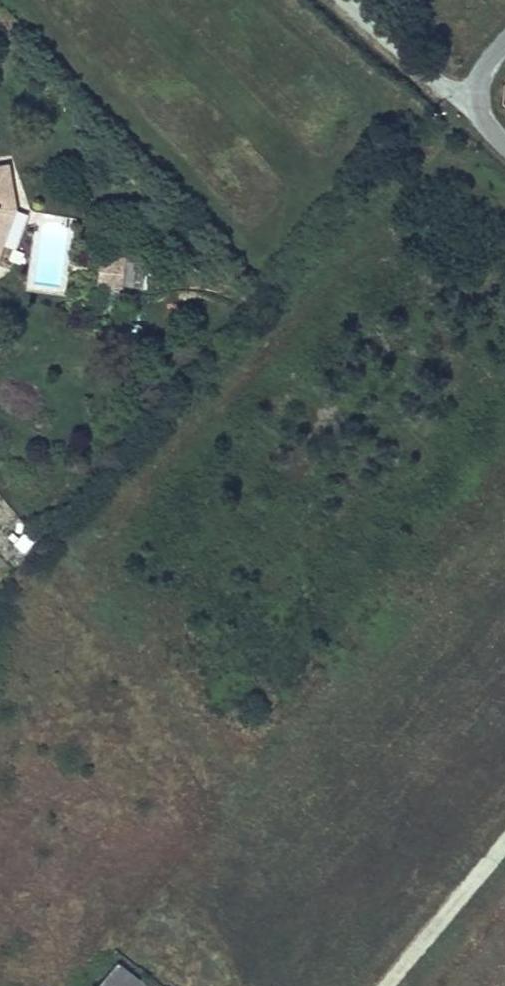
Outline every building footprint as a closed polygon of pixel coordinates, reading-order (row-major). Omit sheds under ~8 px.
[(15,212),(7,169),(0,170),(0,252),(15,212)] [(137,285),(139,257),(128,256),(126,285),(137,285)] [(120,289),(123,262),(103,260),(100,287),(120,289)] [(117,963),(100,985),(145,985),(117,963)]
